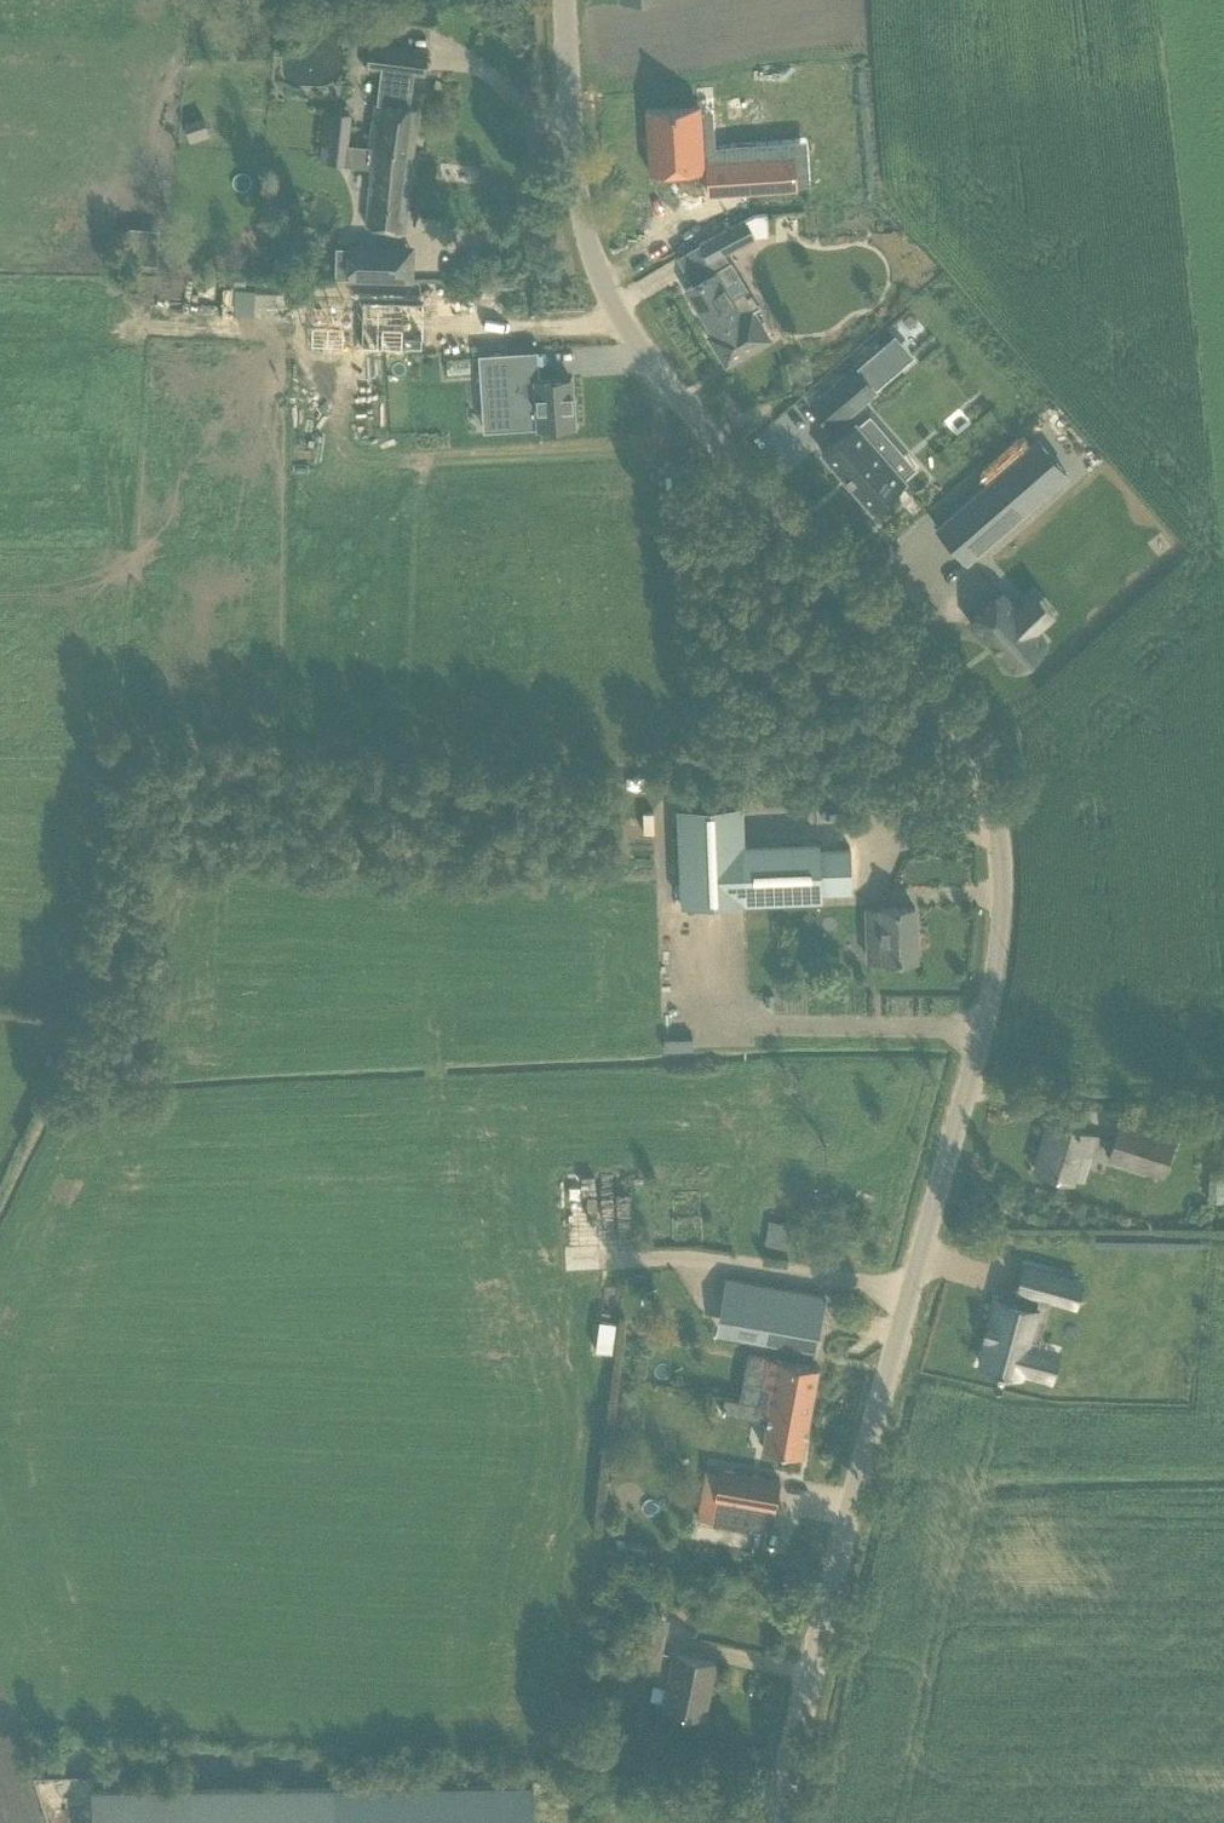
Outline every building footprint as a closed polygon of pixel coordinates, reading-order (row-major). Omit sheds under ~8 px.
[(371,168),(366,228),(380,229),(404,232),(417,108),(416,107),(406,106),(409,82),(410,72),(425,74),(428,50),(404,48),(370,44),(367,68),(384,70),(381,104),(376,103),(373,147),(371,168)] [(697,69),(644,75),(651,138),(704,132),(697,69)] [(325,112),(319,162),(326,163),(326,158),(344,160),(345,160),(346,144),(350,115),(325,112)] [(794,153),(707,158),(709,192),(796,187),(794,153)] [(699,244),(708,261),(755,237),(745,219),(699,244)] [(381,278),(408,279),(409,247),(350,246),(349,277),(381,278)] [(707,276),(686,289),(713,333),(709,336),(710,339),(726,365),(747,352),(770,338),(752,309),(760,305),(748,285),(730,296),(715,271),(707,276)] [(365,295),(364,338),(419,339),(420,295),(365,295)] [(893,336),(865,360),(883,381),(911,356),(893,336)] [(512,351),(478,354),(481,404),(503,403),(505,426),(538,424),(538,427),(573,425),(570,377),(535,380),(536,383),(514,385),(512,351)] [(804,359),(789,364),(796,384),(811,379),(804,359)] [(854,369),(811,406),(830,428),(874,391),(854,369)] [(854,423),(821,451),(873,510),(905,482),(854,423)] [(1038,440),(937,528),(965,560),(1066,473),(1038,440)] [(1002,592),(969,621),(986,641),(989,638),(1015,667),(1045,641),(1035,629),(1038,627),(1020,606),(1017,609),(1002,592)] [(819,841),(742,844),(741,804),(676,807),(680,906),(744,904),(744,902),(821,899),(821,892),(852,891),(850,847),(820,848),(819,841)] [(882,933),(865,934),(866,961),(916,959),(915,907),(881,909),(882,933)] [(1035,1170),(1072,1181),(1081,1150),(1091,1153),(1096,1135),(1050,1121),(1035,1170)] [(1109,1158),(1163,1175),(1174,1142),(1119,1125),(1109,1158)] [(768,1220),(765,1244),(789,1247),(792,1223),(768,1220)] [(1032,1294),(1065,1304),(1072,1279),(1039,1270),(1032,1294)] [(726,1278),(716,1332),(738,1335),(762,1340),(784,1344),(815,1349),(825,1296),(794,1290),(726,1278)] [(977,1339),(980,1340),(973,1363),(1013,1374),(1014,1369),(1026,1372),(1033,1347),(1021,1344),(1031,1309),(991,1298),(986,1319),(983,1318),(977,1339)] [(616,1321),(600,1319),(595,1348),(612,1351),(616,1321)] [(802,1454),(818,1367),(767,1358),(762,1384),(746,1381),(743,1401),(741,1401),(739,1415),(761,1419),(762,1414),(769,1415),(763,1447),(802,1454)] [(703,1494),(699,1518),(752,1527),(755,1508),(774,1511),(779,1479),(721,1469),(720,1472),(716,1496),(703,1494)] [(663,1707),(680,1711),(703,1716),(715,1662),(675,1653),(663,1707)] [(92,1790),(92,1822),(531,1822),(530,1785),(334,1787),(92,1790)]
